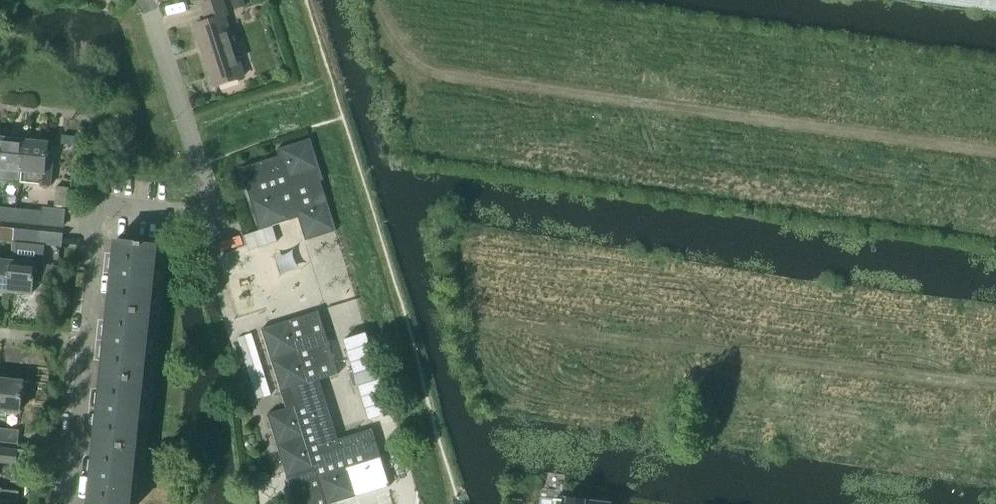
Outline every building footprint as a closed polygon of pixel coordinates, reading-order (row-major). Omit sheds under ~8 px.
[(210,74),(214,87),(244,78),(240,64),(224,17),(227,16),(222,0),(214,0),(200,4),(206,23),(195,26),(210,74)] [(234,9),(246,5),(244,0),(232,0),(234,9)] [(995,9),(995,0),(936,0),(995,9)] [(18,183),(23,135),(14,134),(13,139),(0,138),(0,181),(18,183)] [(23,135),(18,183),(50,186),(53,158),(45,158),(47,143),(31,141),(32,136),(23,135)] [(279,157),(240,169),(260,230),(291,220),(290,217),(297,214),(298,218),(306,241),(337,231),(321,182),(324,181),(311,139),(276,150),(279,157)] [(0,207),(0,221),(14,222),(15,209),(0,207)] [(15,209),(14,222),(41,225),(62,228),(63,214),(64,210),(42,208),(42,211),(15,209)] [(0,227),(0,241),(12,242),(13,228),(0,227)] [(273,227),(244,236),(247,246),(249,251),(277,242),(273,227)] [(40,231),(13,228),(12,242),(39,245),(40,231)] [(116,241),(109,308),(149,312),(156,245),(116,241)] [(7,292),(31,294),(34,265),(43,266),(45,245),(13,243),(11,261),(10,261),(7,292)] [(7,292),(10,261),(0,260),(0,291),(7,292)] [(109,308),(102,375),(102,376),(142,380),(149,312),(109,308)] [(287,477),(286,477),(295,503),(332,503),(390,485),(372,429),(338,439),(320,380),(338,375),(318,311),(261,329),(281,392),(282,392),(287,407),(266,414),(287,477)] [(368,345),(347,352),(369,420),(390,414),(391,413),(370,344),(368,345)] [(19,412),(22,382),(7,380),(7,375),(0,375),(0,410),(19,412)] [(142,380),(102,376),(95,443),(135,447),(142,380)] [(17,444),(19,430),(0,428),(0,442),(17,444)] [(89,503),(129,503),(135,447),(95,443),(89,503)] [(15,464),(16,451),(0,449),(0,463),(15,464)] [(19,492),(1,490),(0,490),(0,503),(17,503),(19,492)]
